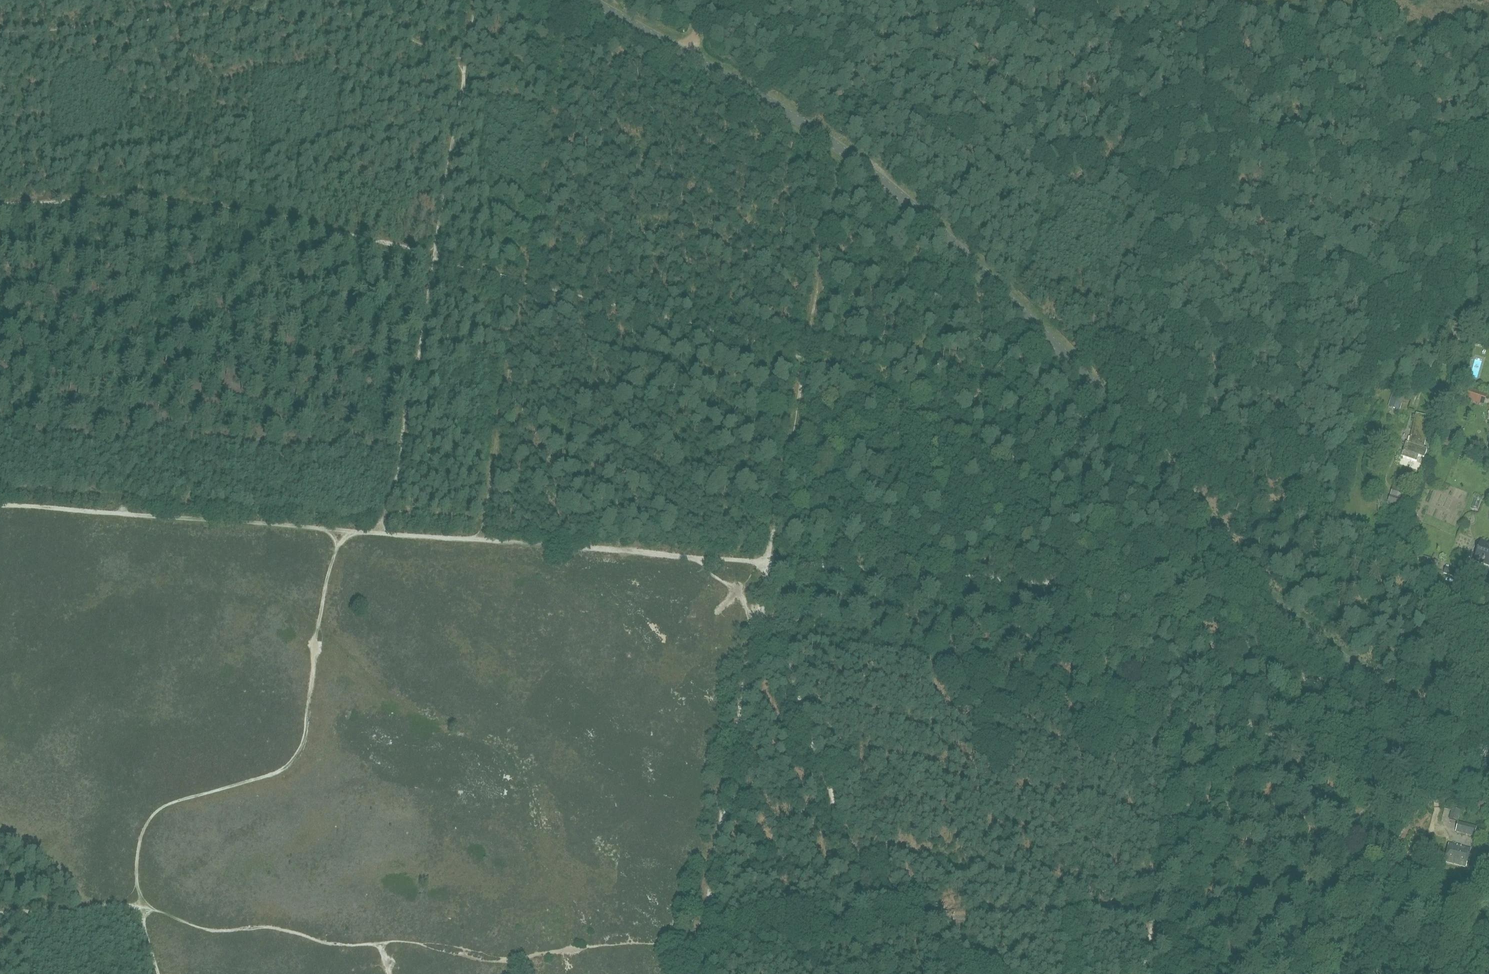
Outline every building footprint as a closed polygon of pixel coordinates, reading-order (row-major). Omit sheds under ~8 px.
[(1458,353),(1461,344),(1448,339),(1445,349),(1458,353)] [(1464,398),(1483,405),(1487,394),(1467,387),(1464,398)] [(1392,393),(1388,406),(1400,410),(1404,396),(1392,393)] [(1409,444),(1406,443),(1401,457),(1417,462),(1418,456),(1424,458),(1427,450),(1424,449),(1431,417),(1416,414),(1409,444)] [(1387,502),(1407,509),(1412,493),(1392,487),(1387,502)] [(1481,541),(1474,561),(1488,566),(1488,544),(1481,541)] [(1439,563),(1433,561),(1429,568),(1435,571),(1439,563)] [(1449,566),(1446,565),(1444,574),(1458,579),(1460,572),(1448,568),(1449,566)] [(1473,807),(1470,818),(1483,821),(1486,811),(1473,807)] [(1451,809),(1449,818),(1458,820),(1460,811),(1451,809)] [(1474,836),(1476,827),(1457,822),(1455,831),(1474,836)] [(1470,850),(1449,844),(1444,862),(1465,868),(1470,850)]
